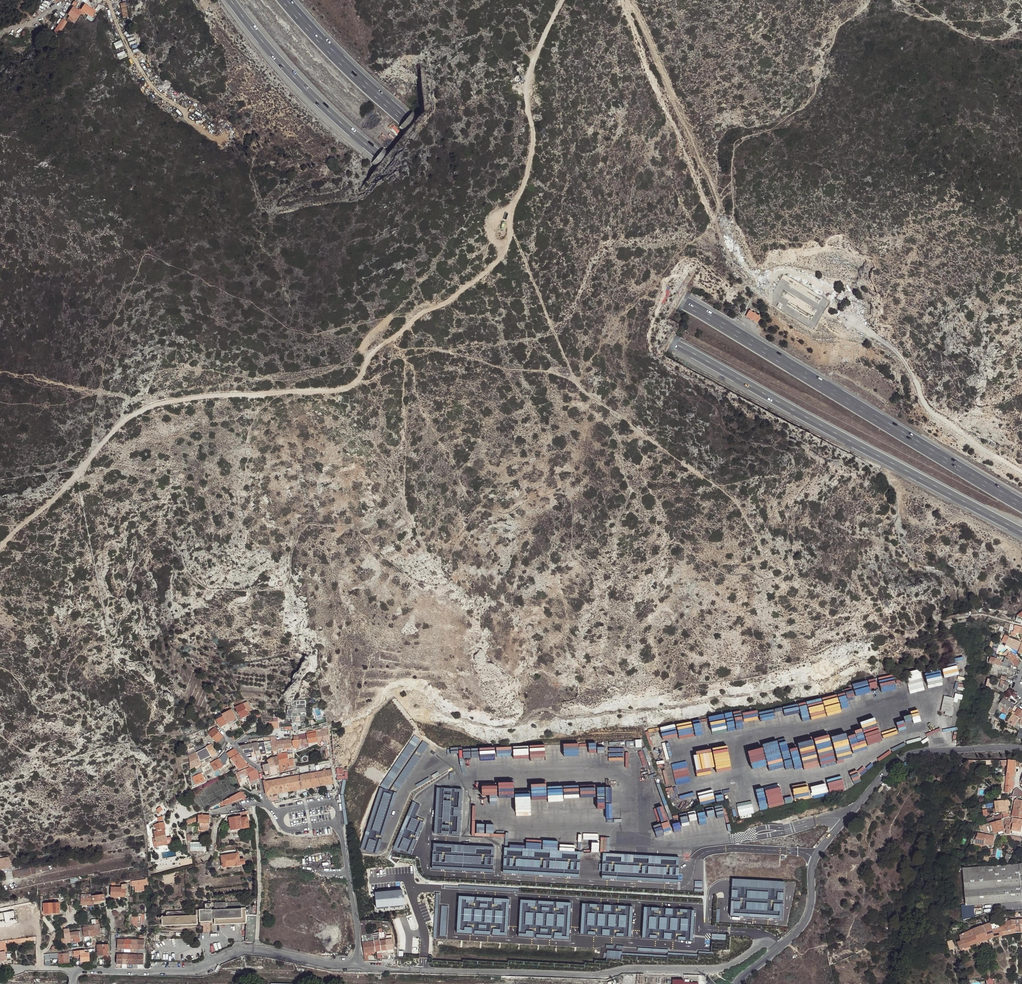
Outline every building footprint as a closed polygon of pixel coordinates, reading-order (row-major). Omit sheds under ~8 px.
[(79,11),(73,7),(72,8),(68,14),(66,17),(68,18),(66,20),(73,24),(75,21),(80,13),(90,19),(95,11),(84,4),(79,11)] [(60,21),(50,36),(53,38),(54,36),(56,37),(64,24),(60,21)] [(750,311),(746,317),(757,323),(760,317),(750,311)] [(1021,627),(1015,626),(1014,632),(1012,631),(1011,635),(1013,636),(1013,637),(1015,637),(1016,633),(1021,634),(1021,627)] [(1017,651),(1021,644),(1009,638),(1005,645),(1017,651)] [(1009,662),(1014,668),(1020,663),(1021,663),(1021,661),(1021,658),(1017,655),(1016,657),(1009,653),(1004,658),(1009,662)] [(990,657),(988,663),(1000,667),(1002,660),(990,657)] [(1009,665),(1009,662),(1004,658),(1001,667),(1009,670),(1011,666),(1009,665)] [(1000,681),(999,685),(1002,686),(1001,689),(1006,691),(1009,684),(1000,681)] [(991,719),(998,706),(995,704),(1000,696),(995,692),(993,694),(990,693),(987,699),(990,701),(986,708),(987,709),(985,712),(988,714),(986,716),(991,719)] [(998,706),(1010,713),(1011,712),(1015,714),(1012,719),(1010,718),(1007,721),(1014,726),(1019,718),(1021,719),(1019,723),(1021,724),(1019,727),(1021,728),(1021,711),(1014,706),(1012,709),(1009,707),(1012,704),(1003,698),(998,706)] [(235,707),(239,716),(241,719),(249,715),(247,710),(251,708),(248,703),(244,704),(242,699),(234,702),(236,707),(235,707)] [(278,721),(278,728),(292,727),(292,723),(300,723),(301,722),(304,722),(304,717),(307,717),(306,701),(294,701),(294,703),(291,703),(292,710),(287,710),(288,721),(278,721)] [(224,713),(222,714),(223,716),(224,715),(228,723),(236,718),(231,710),(224,713)] [(224,715),(223,716),(216,719),(218,723),(220,727),(228,723),(224,715)] [(223,736),(215,728),(209,734),(217,743),(222,738),(223,736)] [(325,740),(329,740),(328,730),(320,732),(321,736),(325,736),(325,740)] [(230,736),(234,740),(239,736),(234,732),(230,736)] [(308,743),(318,742),(316,732),(306,734),(308,743)] [(321,736),(320,732),(316,732),(318,742),(325,740),(325,736),(321,736)] [(308,743),(306,734),(298,735),(298,736),(298,739),(299,745),(300,744),(308,743)] [(267,737),(264,738),(264,742),(266,751),(272,751),(270,741),(269,737),(267,737)] [(258,739),(250,741),(251,744),(253,743),(255,751),(256,755),(261,754),(259,743),(258,739)] [(291,739),(282,740),(283,748),(292,747),(291,739)] [(264,742),(259,743),(261,754),(261,755),(267,754),(266,751),(264,742)] [(251,744),(240,746),(245,754),(251,752),(255,751),(253,743),(251,744)] [(207,748),(211,756),(216,753),(212,744),(206,747),(207,748)] [(207,748),(199,752),(203,760),(211,756),(207,748)] [(229,756),(231,759),(238,754),(234,748),(227,753),(229,756)] [(196,752),(189,755),(190,769),(201,763),(196,753),(196,752)] [(229,756),(227,753),(226,752),(219,759),(223,766),(225,765),(229,756)] [(281,755),(279,756),(278,756),(280,765),(283,764),(284,764),(288,763),(288,759),(287,753),(281,755)] [(233,762),(240,771),(246,768),(248,767),(248,766),(243,759),(238,754),(231,759),(231,762),(233,761),(233,762)] [(223,766),(219,759),(211,763),(215,771),(223,766)] [(1008,760),(1000,761),(1000,767),(1005,767),(1008,767),(1007,771),(1008,760)] [(1020,761),(1008,760),(1007,771),(1007,777),(1005,794),(1009,794),(1010,793),(1011,790),(1013,790),(1014,782),(1011,781),(1012,776),(1014,777),(1015,768),(1019,768),(1020,761)] [(271,775),(270,767),(268,763),(263,765),(265,774),(265,776),(271,775)] [(280,774),(280,776),(281,778),(331,767),(331,765),(331,764),(297,770),(280,774)] [(278,773),(276,765),(274,766),(270,767),(271,775),(278,773)] [(252,767),(247,770),(249,775),(249,778),(258,774),(256,769),(252,767)] [(194,775),(191,776),(191,778),(193,778),(193,777),(202,773),(202,774),(204,774),(202,771),(201,768),(193,773),(194,775)] [(247,770),(247,769),(238,775),(240,779),(241,779),(249,775),(247,770)] [(333,781),(331,770),(265,782),(267,793),(333,781)] [(193,778),(191,778),(192,785),(194,784),(196,784),(197,785),(205,781),(202,774),(202,773),(193,777),(193,778)] [(258,774),(249,778),(251,786),(254,785),(253,781),(256,781),(257,782),(257,789),(261,788),(258,774)] [(333,783),(333,781),(267,793),(268,795),(333,783)] [(333,785),(333,783),(268,795),(268,797),(333,785)] [(241,790),(241,791),(224,800),(225,805),(241,800),(242,801),(247,799),(242,791),(241,790)] [(1006,806),(1005,801),(994,802),(995,813),(1003,812),(1002,810),(1007,810),(1006,806)] [(248,814),(248,811),(240,813),(241,817),(230,819),(230,821),(231,825),(232,830),(243,828),(243,829),(250,827),(247,815),(248,814)] [(209,827),(210,815),(203,815),(201,815),(198,816),(192,818),(194,822),(198,822),(198,823),(200,823),(200,827),(209,827)] [(985,820),(987,824),(993,822),(1004,819),(1002,815),(985,820)] [(1001,821),(991,824),(992,826),(993,833),(1003,830),(1001,821)] [(1013,824),(1012,831),(1013,831),(1021,833),(1021,827),(1021,826),(1013,824)] [(157,842),(157,844),(167,841),(167,837),(165,828),(158,830),(154,831),(156,839),(157,842)] [(995,837),(977,834),(977,838),(976,838),(975,845),(985,847),(985,845),(993,846),(995,837)] [(167,841),(157,844),(158,847),(170,845),(171,844),(172,842),(170,836),(167,837),(167,841)] [(450,863),(465,863),(465,842),(450,842),(450,863)] [(240,864),(239,860),(238,853),(236,854),(221,856),(222,867),(240,865),(240,864)] [(12,867),(11,860),(4,862),(3,858),(0,858),(0,860),(0,862),(0,869),(12,867)] [(967,869),(970,905),(973,905),(1021,901),(1021,865),(967,869)] [(32,874),(31,867),(13,871),(14,878),(32,874)] [(174,883),(172,874),(163,875),(164,884),(174,883)] [(134,892),(143,890),(142,884),(145,884),(145,879),(130,881),(131,886),(133,886),(134,892)] [(126,897),(126,888),(122,888),(111,887),(111,896),(126,897)] [(411,890),(383,892),(384,908),(412,906),(411,890)] [(92,894),(80,895),(81,903),(93,902),(92,895),(92,894)] [(103,894),(92,895),(93,902),(101,901),(104,900),(103,894)] [(255,942),(257,915),(253,915),(253,901),(205,904),(205,910),(199,910),(199,911),(196,911),(196,915),(194,915),(194,912),(192,912),(192,911),(166,912),(166,916),(160,916),(159,917),(159,918),(159,919),(162,919),(162,925),(162,926),(163,926),(198,924),(198,918),(200,918),(200,922),(213,922),(213,919),(214,919),(215,924),(215,925),(247,924),(246,942),(255,942)] [(570,903),(519,901),(517,937),(568,939),(570,903)] [(44,912),(41,912),(41,916),(60,916),(59,903),(44,904),(44,912)] [(632,907),(580,903),(579,934),(630,938),(632,907)] [(974,916),(973,905),(970,905),(961,906),(963,917),(974,916)] [(693,911),(643,907),(641,938),(690,941),(693,911)] [(133,915),(129,914),(128,921),(132,921),(132,922),(137,927),(141,927),(141,923),(144,920),(144,915),(138,915),(137,917),(133,917),(133,915)] [(959,942),(961,949),(964,948),(971,945),(995,937),(1016,933),(1021,933),(1021,920),(1011,920),(1011,921),(999,924),(999,923),(991,925),(991,923),(973,929),(960,936),(961,941),(959,942)] [(95,924),(94,925),(94,926),(95,935),(106,934),(105,928),(99,928),(99,924),(95,924)] [(411,941),(414,941),(414,933),(413,933),(413,930),(405,930),(405,933),(404,934),(405,945),(411,944),(411,941)] [(145,940),(124,939),(124,949),(144,949),(145,940)] [(364,953),(375,952),(374,941),(371,942),(363,943),(363,945),(364,953)] [(98,955),(108,955),(108,945),(105,945),(98,945),(97,945),(98,955)] [(90,949),(80,950),(80,954),(80,956),(80,961),(90,961),(90,955),(90,949)] [(69,954),(59,954),(59,962),(69,962),(69,954)]
